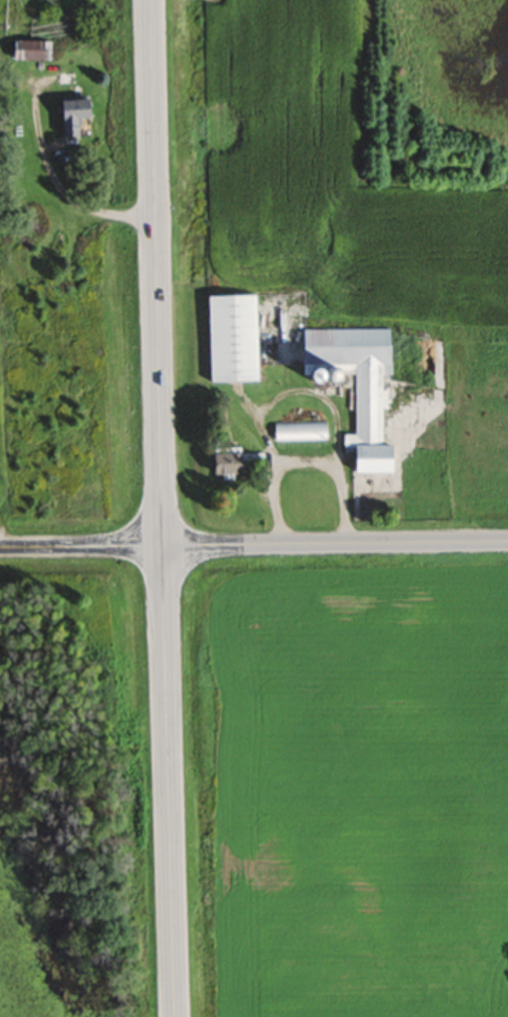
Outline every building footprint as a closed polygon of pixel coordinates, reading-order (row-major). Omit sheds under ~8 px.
[(48,60),(48,40),(11,40),(11,60),(48,60)] [(75,118),(86,118),(86,100),(59,100),(60,137),(75,136),(75,118)] [(23,226),(40,223),(38,211),(22,213),(23,226)] [(254,295),(206,296),(207,381),(255,380),(254,295)] [(388,328),(301,329),(302,368),(353,368),(354,435),(343,435),(343,445),(352,445),(352,473),(390,472),(390,445),(380,445),(380,373),(389,373),(388,328)] [(262,464),(262,452),(211,452),(211,474),(238,474),(238,464),(262,464)]
